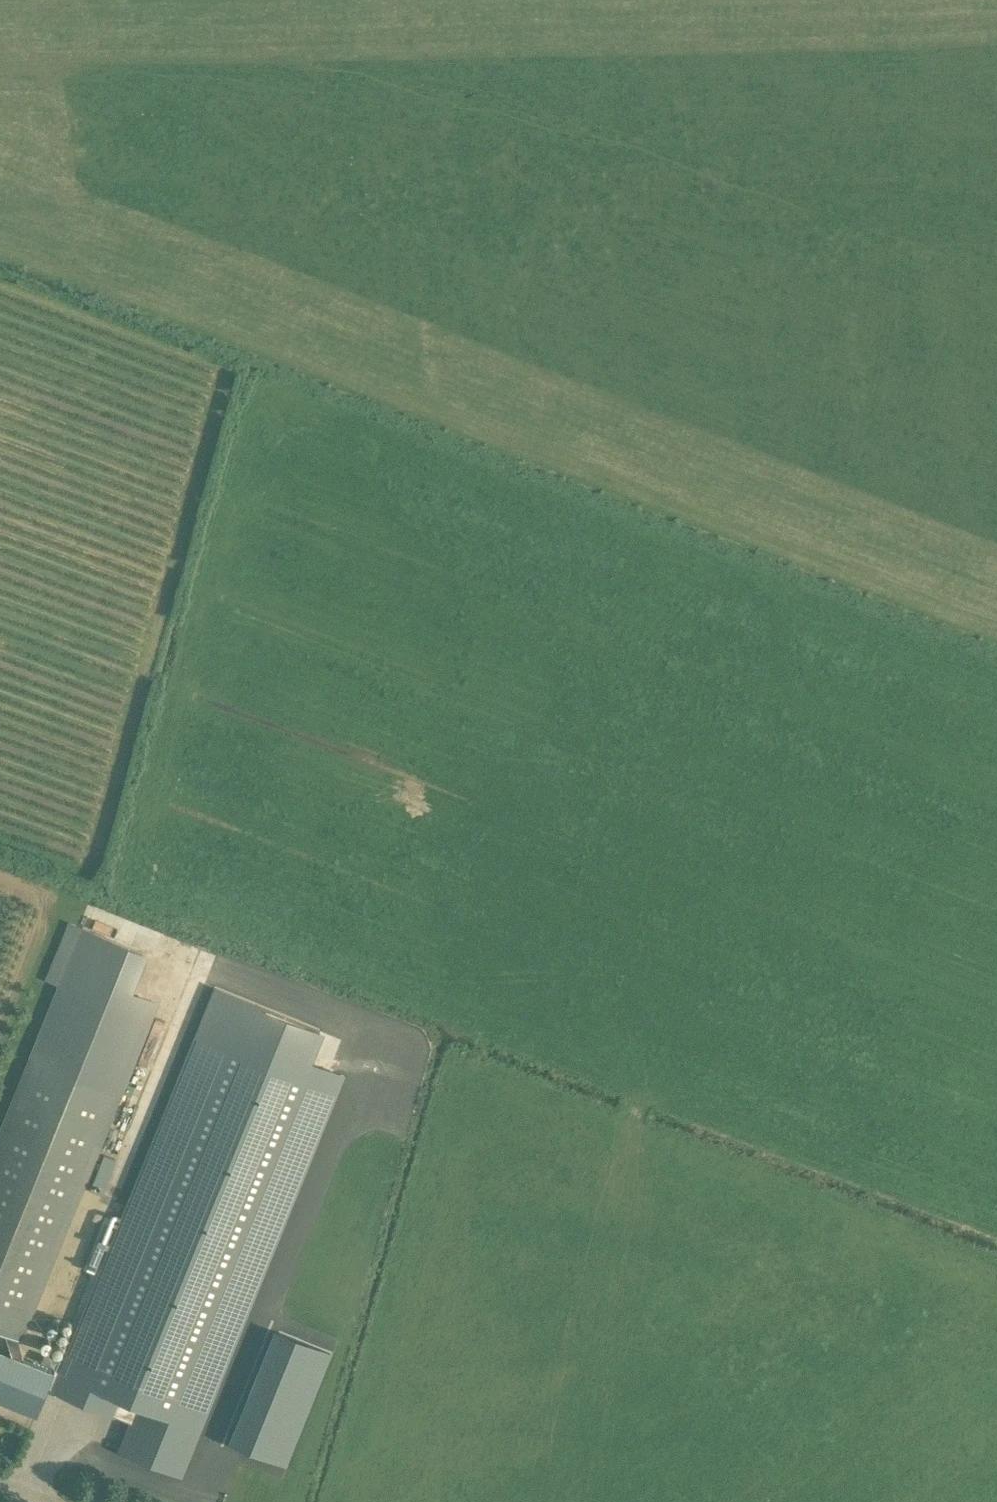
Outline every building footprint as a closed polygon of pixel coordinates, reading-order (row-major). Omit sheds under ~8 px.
[(0,1131),(0,1331),(5,1332),(18,1338),(23,1340),(159,1003),(133,993),(149,955),(82,928),(59,985),(0,1131)] [(54,1368),(51,1373),(53,1374),(47,1387),(55,1390),(54,1391),(111,1414),(112,1414),(133,1423),(122,1451),(178,1474),(341,1074),(307,1060),(319,1030),(218,989),(62,1371),(54,1368)] [(104,1155),(91,1189),(102,1193),(115,1159),(104,1155)] [(36,1414),(53,1374),(32,1365),(35,1359),(27,1356),(25,1362),(24,1362),(18,1338),(5,1332),(12,1357),(0,1352),(0,1400),(36,1414)] [(329,1357),(277,1336),(231,1447),(283,1468),(329,1357)]
